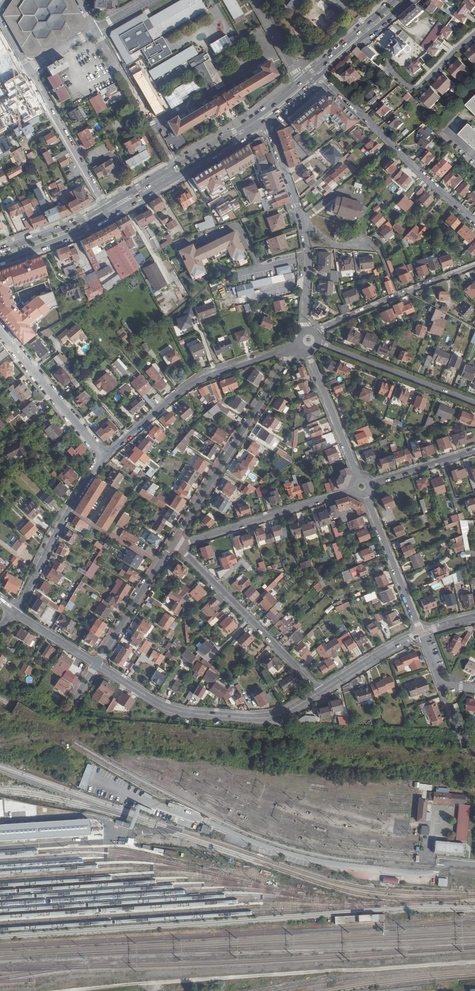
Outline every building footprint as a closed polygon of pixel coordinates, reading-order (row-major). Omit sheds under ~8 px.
[(26,54),(35,54),(41,46),(50,45),(55,38),(65,37),(70,28),(73,27),(73,29),(80,28),(84,21),(72,0),(14,0),(4,15),(26,54)] [(96,8),(106,9),(107,0),(96,0),(96,8)] [(149,19),(145,13),(114,31),(111,34),(111,39),(126,66),(134,62),(131,56),(142,50),(151,66),(172,55),(163,38),(154,43),(153,40),(211,8),(210,6),(206,8),(201,0),(181,0),(154,16),(149,19)] [(235,0),(223,0),(236,23),(245,18),(240,9),(235,0)] [(299,0),(291,0),(287,6),(291,10),(299,0)] [(438,7),(429,0),(425,5),(427,7),(425,9),(433,14),(438,7)] [(429,0),(438,7),(439,7),(441,9),(445,5),(440,1),(441,0),(429,0)] [(467,0),(466,0),(460,8),(467,13),(469,9),(472,12),(474,8),(474,6),(467,0)] [(424,12),(416,5),(400,18),(408,26),(414,21),(416,23),(419,20),(417,18),(424,12)] [(467,13),(460,8),(454,16),(463,24),(467,18),(464,16),(467,13)] [(436,39),(445,27),(440,23),(421,47),(426,51),(436,39)] [(453,32),(446,26),(445,27),(436,39),(442,43),(444,40),(442,38),(444,36),(447,38),(453,32)] [(260,28),(252,33),(257,41),(265,36),(260,28)] [(409,37),(403,31),(399,36),(397,36),(393,40),(395,42),(392,45),(388,49),(398,58),(404,51),(406,52),(408,52),(411,51),(411,48),(405,42),(409,37)] [(439,47),(442,43),(436,39),(426,51),(432,57),(438,50),(435,47),(437,45),(439,47)] [(198,53),(193,44),(149,71),(154,79),(198,53)] [(367,47),(362,52),(370,59),(371,60),(376,55),(367,47)] [(370,59),(362,52),(358,48),(352,53),(357,58),(359,57),(364,62),(367,60),(368,61),(370,59)] [(474,63),(474,54),(471,48),(468,51),(468,52),(465,54),(474,65),(474,63)] [(193,68),(195,67),(201,64),(201,65),(203,64),(205,63),(204,61),(210,58),(211,58),(207,50),(189,60),(193,68)] [(10,62),(5,51),(0,53),(0,66),(10,62)] [(69,66),(64,57),(57,61),(56,60),(53,62),(53,63),(47,67),(52,75),(56,73),(66,67),(69,66)] [(420,57),(410,68),(409,69),(415,74),(421,68),(419,65),(421,63),(423,65),(426,62),(420,57)] [(201,64),(195,67),(210,93),(225,84),(210,58),(204,61),(205,63),(203,64),(201,65),(201,64)] [(452,65),(462,75),(468,69),(459,60),(456,63),(455,62),(452,65)] [(278,75),(270,61),(260,67),(263,71),(220,96),(179,120),(176,116),(167,122),(175,135),(210,115),(212,118),(228,109),(228,108),(245,98),(243,95),(278,75)] [(165,111),(138,63),(129,68),(156,116),(165,111)] [(12,64),(1,70),(6,80),(17,74),(12,64)] [(457,80),(462,75),(452,65),(450,67),(450,68),(448,71),(457,80)] [(354,69),(349,74),(345,77),(349,82),(351,81),(353,83),(361,76),(354,68),(354,69)] [(69,97),(56,73),(52,75),(48,77),(54,88),(51,89),(53,92),(55,91),(61,101),(69,97)] [(438,79),(448,89),(453,84),(444,75),(441,78),(440,77),(438,79)] [(395,81),(390,77),(386,81),(391,86),(393,84),(395,81)] [(8,84),(13,96),(27,89),(22,78),(8,84)] [(442,95),(448,89),(438,79),(435,82),(436,83),(433,86),(442,95)] [(118,90),(114,83),(107,87),(111,94),(118,90)] [(424,93),(435,103),(440,97),(431,88),(428,91),(427,90),(424,93)] [(368,101),(374,108),(375,108),(379,105),(376,101),(379,98),(375,94),(375,95),(372,92),(367,97),(368,98),(370,99),(368,101)] [(89,99),(97,114),(107,108),(99,93),(89,99)] [(429,108),(435,103),(424,93),(422,95),(422,96),(420,99),(429,108)] [(323,97),(311,106),(290,124),(298,133),(304,128),(309,134),(329,118),(343,132),(357,122),(332,97),(323,97)] [(379,105),(375,108),(378,110),(377,111),(381,115),(383,114),(385,116),(385,115),(391,110),(385,104),(383,106),(380,103),(379,105)] [(75,123),(84,118),(77,107),(68,112),(75,123)] [(40,117),(39,115),(38,116),(31,120),(20,126),(22,128),(31,123),(32,124),(40,119),(40,117)] [(397,116),(390,123),(396,130),(404,122),(397,116)] [(35,130),(32,124),(31,123),(22,128),(24,131),(26,135),(27,134),(32,131),(35,130)] [(474,145),(474,129),(470,124),(460,135),(472,146),(474,144),(474,145)] [(19,130),(22,128),(20,126),(14,130),(17,136),(20,134),(20,133),(19,130)] [(95,142),(87,128),(78,134),(85,147),(95,142)] [(287,128),(276,131),(289,168),(299,164),(287,128)] [(426,150),(437,138),(434,135),(432,136),(424,129),(420,133),(427,141),(422,146),(426,150)] [(358,130),(349,138),(356,145),(365,137),(358,130)] [(57,141),(52,132),(45,136),(48,144),(51,143),(52,145),(57,141)] [(315,153),(298,133),(293,138),(310,157),(315,153)] [(136,149),(138,148),(142,145),(136,136),(124,143),(130,152),(131,153),(133,153),(135,152),(136,149)] [(8,154),(6,151),(10,149),(13,147),(8,137),(0,141),(0,145),(4,152),(0,154),(0,159),(8,154)] [(111,149),(115,147),(110,137),(106,139),(111,149)] [(265,147),(261,137),(246,146),(249,151),(254,149),(263,170),(270,168),(264,154),(267,152),(267,150),(268,150),(267,147),(265,147)] [(372,144),(368,139),(362,145),(363,146),(365,144),(366,146),(365,146),(367,148),(366,149),(370,153),(373,151),(375,153),(380,149),(374,142),(372,144)] [(142,145),(138,148),(140,152),(147,148),(145,144),(142,145)] [(22,151),(19,148),(12,152),(14,156),(18,163),(26,158),(23,153),(22,151)] [(51,151),(50,149),(47,150),(43,153),(48,165),(53,162),(49,153),(51,151)] [(65,155),(69,153),(67,149),(56,155),(58,159),(65,155)] [(31,160),(32,159),(37,156),(33,150),(28,153),(31,160)] [(428,160),(431,162),(435,158),(432,155),(433,154),(430,151),(423,159),(426,162),(428,160)] [(277,168),(272,153),(267,155),(272,169),(277,168)] [(62,167),(69,163),(65,155),(58,159),(62,167)] [(92,169),(97,178),(105,174),(105,175),(109,173),(108,172),(109,171),(109,170),(111,169),(110,168),(113,167),(113,166),(115,164),(111,158),(110,158),(109,157),(107,158),(108,160),(92,169)] [(445,160),(439,166),(441,168),(443,165),(445,167),(443,170),(447,173),(453,167),(445,160)] [(391,161),(383,169),(385,172),(387,171),(391,174),(396,169),(393,166),(394,164),(391,161)] [(344,165),(325,181),(328,185),(324,189),(327,193),(324,195),(326,197),(329,194),(330,196),(335,192),(331,188),(343,178),(344,179),(346,177),(348,175),(347,173),(350,171),(344,165)] [(441,168),(439,166),(436,170),(443,177),(447,173),(443,170),(445,167),(443,165),(441,168)] [(7,173),(9,178),(21,171),(19,166),(7,173)] [(303,179),(311,187),(316,182),(313,179),(314,177),(309,171),(303,175),(305,178),(303,179)] [(452,173),(446,179),(452,185),(454,183),(455,184),(458,182),(457,181),(459,179),(452,173)] [(405,174),(397,182),(403,187),(411,180),(405,174)] [(194,190),(197,188),(193,178),(189,180),(194,190)] [(314,184),(316,187),(323,181),(321,178),(314,184)] [(383,186),(386,188),(392,181),(389,179),(383,186)] [(58,184),(60,188),(60,189),(63,188),(66,187),(63,181),(58,184)] [(464,184),(462,183),(457,189),(465,197),(471,190),(467,187),(469,184),(466,181),(464,184)] [(19,198),(12,184),(10,185),(18,201),(20,200),(19,198)] [(75,194),(77,198),(86,194),(82,186),(76,189),(78,192),(75,194)] [(34,191),(37,196),(40,202),(45,199),(39,188),(34,191)] [(55,198),(63,194),(62,193),(60,189),(60,188),(52,192),(55,198)] [(67,204),(72,213),(75,212),(82,208),(77,198),(75,194),(73,190),(69,192),(71,196),(73,195),(76,200),(72,202),(68,196),(67,196),(65,192),(62,193),(63,194),(67,204)] [(77,198),(82,208),(92,203),(87,193),(86,194),(77,198)] [(180,197),(178,198),(183,207),(193,201),(188,193),(185,194),(184,193),(180,195),(180,197)] [(279,207),(290,202),(286,193),(282,195),(283,198),(276,200),(277,202),(279,207)] [(433,197),(430,194),(428,195),(425,193),(418,200),(426,207),(433,200),(432,199),(433,197)] [(30,219),(34,228),(50,222),(45,213),(41,215),(40,214),(39,214),(39,216),(37,217),(36,216),(34,217),(35,218),(33,218),(29,208),(32,207),(28,198),(27,199),(24,195),(19,198),(20,200),(21,202),(25,210),(30,219)] [(35,208),(41,205),(40,202),(37,196),(30,199),(35,208)] [(165,207),(160,196),(151,202),(156,211),(160,209),(162,208),(165,207)] [(333,206),(331,213),(338,215),(337,216),(355,221),(355,219),(356,218),(361,219),(368,209),(365,207),(363,206),(362,211),(341,205),(343,199),(339,198),(338,199),(337,199),(335,207),(333,206)] [(363,205),(343,199),(341,205),(362,211),(363,206),(363,205)] [(16,215),(25,210),(21,202),(11,206),(10,205),(8,206),(9,208),(8,208),(12,215),(15,214),(16,215)] [(61,207),(65,216),(72,213),(67,204),(61,207)] [(56,207),(61,218),(65,216),(61,207),(59,208),(58,206),(56,207)] [(45,213),(50,222),(55,220),(61,218),(56,207),(45,213)] [(146,221),(147,223),(154,219),(149,209),(142,213),(146,221)] [(146,221),(142,213),(136,217),(134,218),(138,226),(146,221)] [(280,214),(268,219),(272,232),(278,230),(277,229),(283,227),(281,221),(282,220),(280,214)] [(378,214),(372,221),(378,227),(385,220),(378,214)] [(451,214),(446,221),(453,228),(459,222),(451,214)] [(114,223),(119,232),(122,230),(126,238),(134,233),(131,227),(132,226),(127,215),(114,223)] [(165,215),(159,218),(163,226),(166,224),(170,231),(178,226),(174,219),(169,222),(165,215)] [(210,215),(204,217),(205,221),(195,224),(197,231),(214,227),(210,215)] [(314,224),(334,231),(337,223),(317,216),(314,224)] [(396,222),(392,226),(400,233),(403,229),(396,222)] [(132,272),(137,268),(136,266),(119,232),(114,223),(98,232),(90,236),(81,240),(98,279),(111,272),(109,268),(106,270),(105,268),(101,270),(96,260),(95,258),(100,255),(102,257),(107,254),(106,252),(104,249),(97,252),(93,254),(90,248),(98,244),(102,242),(114,236),(115,235),(116,238),(117,242),(118,246),(132,272)] [(422,225),(419,229),(414,234),(418,238),(426,229),(422,225)] [(463,237),(469,230),(464,225),(457,232),(463,237)] [(389,226),(382,232),(387,239),(395,234),(389,226)] [(404,238),(406,239),(409,236),(415,241),(418,238),(414,234),(419,229),(415,226),(411,229),(408,233),(404,238)] [(474,235),(469,230),(463,237),(468,242),(474,235)] [(239,262),(243,260),(243,261),(248,259),(235,231),(210,243),(210,245),(209,245),(208,244),(195,250),(192,244),(179,250),(193,280),(198,277),(197,276),(201,274),(201,276),(206,273),(202,264),(209,261),(209,262),(213,260),(212,257),(217,255),(218,258),(222,256),(222,255),(228,252),(235,265),(239,263),(239,262)] [(405,231),(399,237),(401,241),(404,238),(408,233),(405,231)] [(160,244),(162,248),(173,242),(169,234),(165,236),(167,241),(160,244)] [(286,239),(284,234),(269,240),(273,253),(286,248),(283,240),(286,239)] [(115,239),(114,236),(102,242),(103,244),(104,245),(115,239)] [(401,241),(405,248),(410,246),(406,239),(404,238),(401,241)] [(132,240),(128,242),(132,250),(133,249),(134,251),(137,250),(132,240)] [(79,257),(74,243),(68,246),(72,256),(73,260),(74,259),(74,261),(78,259),(78,258),(79,257)] [(99,246),(98,244),(90,248),(93,254),(97,252),(95,249),(99,247),(99,246)] [(72,256),(68,246),(56,250),(60,260),(64,258),(66,262),(69,261),(67,257),(72,256)] [(125,276),(132,272),(118,246),(106,252),(112,264),(118,261),(125,276)] [(134,257),(139,264),(145,259),(140,252),(134,257)] [(332,254),(322,253),(320,272),(330,273),(332,254)] [(395,254),(399,266),(404,264),(400,253),(395,254)] [(373,257),(357,260),(359,273),(363,272),(363,270),(375,268),(373,257)] [(428,259),(429,262),(431,270),(439,268),(436,260),(434,261),(433,257),(428,259)] [(342,262),(338,262),(340,274),(343,273),(343,272),(355,270),(354,259),(341,261),(342,262)] [(101,288),(104,293),(125,276),(118,261),(112,264),(118,275),(101,288)] [(153,262),(141,268),(152,289),(164,283),(153,262)] [(27,273),(24,263),(11,267),(15,277),(27,273)] [(427,273),(425,264),(418,266),(415,267),(419,277),(427,273)] [(69,273),(76,270),(75,265),(67,268),(69,273)] [(293,272),(291,265),(278,268),(279,276),(293,272)] [(405,267),(396,269),(401,283),(410,280),(405,267)] [(29,275),(28,275),(29,279),(34,278),(36,284),(41,282),(40,279),(45,278),(42,270),(39,271),(38,271),(31,274),(31,273),(29,274),(29,275)] [(253,282),(253,284),(254,287),(297,277),(297,271),(293,272),(279,276),(253,282)] [(393,293),(389,277),(385,278),(386,282),(385,283),(388,296),(393,293)] [(84,292),(91,289),(87,278),(80,280),(84,292)] [(65,285),(69,296),(73,294),(75,299),(82,297),(77,281),(65,285)] [(333,294),(334,282),(321,281),(321,285),(322,285),(321,293),(333,294)] [(472,283),(469,285),(463,290),(471,299),(474,295),(474,286),(472,283)] [(253,284),(237,288),(239,297),(255,294),(254,287),(253,284)] [(63,297),(69,296),(65,285),(60,287),(63,297)] [(87,301),(103,293),(99,285),(91,289),(84,292),(87,301)] [(368,288),(363,289),(362,290),(365,298),(375,294),(372,286),(368,288)] [(23,288),(11,292),(15,305),(31,299),(30,294),(25,295),(23,288)] [(356,290),(343,293),(346,302),(347,305),(350,304),(350,303),(354,301),(354,302),(360,301),(356,290)] [(437,296),(438,296),(441,296),(441,299),(446,299),(447,292),(438,291),(437,296)] [(274,302),(277,312),(287,310),(285,300),(284,300),(283,296),(274,298),(275,302),(274,302)] [(318,300),(314,305),(317,307),(315,308),(318,310),(316,313),(316,315),(315,316),(317,317),(318,317),(319,316),(321,316),(322,314),(325,314),(326,313),(326,311),(325,310),(327,307),(318,300)] [(400,302),(392,306),(393,308),(396,316),(406,312),(403,306),(402,304),(401,304),(400,302)] [(212,303),(194,310),(198,320),(215,313),(212,303)] [(409,303),(403,306),(406,312),(412,309),(409,303)] [(473,309),(465,303),(457,312),(462,316),(461,317),(465,320),(473,309)] [(347,306),(339,304),(338,304),(342,314),(349,312),(347,306)] [(184,318),(176,321),(180,331),(191,327),(190,324),(192,323),(190,319),(193,318),(190,308),(183,314),(184,318)] [(386,322),(397,317),(396,316),(393,308),(390,310),(389,309),(380,313),(382,318),(383,317),(386,322)] [(437,318),(440,311),(435,309),(434,312),(431,320),(433,322),(430,329),(438,332),(443,320),(437,318)] [(41,332),(46,330),(43,321),(42,318),(34,320),(39,333),(41,332)] [(272,321),(263,318),(259,327),(269,330),(272,321)] [(440,336),(446,322),(443,320),(438,332),(437,335),(440,336)] [(415,335),(423,339),(427,329),(423,327),(423,325),(420,324),(419,326),(416,324),(413,329),(416,331),(415,335)] [(67,329),(59,337),(63,343),(70,338),(74,343),(80,339),(81,341),(86,337),(84,335),(84,334),(77,325),(70,331),(67,329)] [(46,330),(41,332),(47,339),(53,333),(49,328),(46,330)] [(123,330),(117,335),(122,340),(127,336),(124,334),(126,333),(123,330)] [(359,333),(350,330),(346,340),(355,343),(359,333)] [(245,331),(234,334),(237,343),(248,340),(245,331)] [(372,348),(376,337),(366,333),(362,344),(372,348)] [(219,353),(232,348),(228,338),(217,342),(218,345),(213,346),(216,356),(219,355),(219,353)] [(31,344),(44,360),(51,354),(38,339),(31,344)] [(389,353),(393,355),(398,342),(394,341),(392,347),(381,343),(377,352),(388,356),(389,353)] [(145,342),(142,345),(146,352),(150,349),(145,342)] [(0,343),(0,363),(10,355),(1,345),(0,343)] [(202,344),(189,348),(193,359),(205,354),(202,344)] [(446,364),(450,354),(440,350),(440,349),(436,348),(432,358),(435,359),(435,360),(446,364)] [(170,363),(171,364),(179,359),(178,357),(179,356),(176,352),(175,353),(173,350),(163,357),(165,361),(166,360),(168,359),(170,363)] [(411,355),(401,351),(398,359),(402,361),(403,359),(408,361),(411,355)] [(146,354),(154,363),(155,364),(158,361),(150,352),(146,354)] [(57,355),(64,363),(67,366),(69,364),(60,353),(57,355)] [(57,363),(60,367),(64,363),(57,355),(53,359),(57,363)] [(461,359),(452,355),(449,364),(453,366),(452,367),(457,369),(461,359)] [(428,368),(432,358),(427,356),(423,366),(428,368)] [(0,367),(0,370),(6,378),(13,372),(10,369),(12,367),(9,364),(8,365),(5,362),(0,367)] [(327,370),(334,372),(335,371),(338,365),(330,362),(327,370)] [(64,385),(71,380),(75,376),(67,366),(64,363),(60,367),(61,369),(55,374),(64,385)] [(114,363),(111,365),(122,377),(124,375),(114,363)] [(157,373),(160,370),(155,364),(154,363),(151,366),(151,367),(157,373)] [(349,369),(338,364),(338,365),(335,371),(343,376),(344,374),(346,375),(349,369)] [(472,379),(474,371),(474,369),(466,365),(461,376),(468,379),(468,378),(472,379)] [(303,377),(307,376),(303,366),(298,368),(299,372),(285,377),(280,385),(296,379),(303,377)] [(157,373),(151,367),(144,373),(152,382),(153,381),(156,384),(154,386),(159,392),(166,386),(158,376),(159,375),(157,373)] [(262,376),(253,370),(247,380),(256,386),(262,376)] [(108,372),(98,381),(101,385),(104,383),(111,391),(118,385),(108,372)] [(71,380),(75,385),(80,382),(75,376),(71,380)] [(329,378),(334,393),(340,390),(338,386),(332,376),(329,378)] [(237,387),(233,377),(219,382),(223,392),(229,389),(230,391),(232,390),(232,389),(237,387)] [(151,407),(153,405),(145,394),(151,388),(146,381),(142,384),(138,378),(131,384),(151,407)] [(311,401),(316,399),(313,392),(308,394),(308,393),(308,392),(309,391),(307,387),(306,388),(305,387),(305,385),(306,385),(304,381),(298,384),(302,396),(301,397),(304,404),(311,401)] [(382,383),(379,381),(374,393),(376,394),(377,392),(379,392),(378,393),(388,398),(393,387),(392,387),(393,386),(390,384),(389,386),(383,383),(382,383)] [(15,382),(8,388),(11,391),(12,390),(15,394),(20,400),(21,401),(31,394),(22,382),(18,386),(15,382)] [(126,383),(118,389),(120,391),(127,386),(126,383)] [(214,395),(217,403),(218,402),(217,398),(221,397),(215,383),(211,384),(215,395),(214,395)] [(215,399),(210,384),(198,390),(201,396),(204,395),(209,403),(215,399)] [(127,386),(120,391),(120,392),(123,397),(131,391),(127,386)] [(409,393),(396,388),(392,397),(397,399),(398,399),(402,401),(402,402),(405,403),(406,401),(409,393)] [(340,390),(334,393),(337,398),(345,395),(343,389),(340,390)] [(371,392),(362,389),(358,398),(368,402),(371,392)] [(84,393),(76,400),(83,408),(92,401),(84,393)] [(126,406),(138,397),(136,395),(125,405),(126,406)] [(426,399),(414,395),(411,402),(414,403),(413,406),(422,409),(426,399)] [(143,403),(138,397),(126,406),(131,412),(137,408),(137,409),(139,408),(138,406),(143,403)] [(245,403),(236,397),(229,407),(239,413),(245,403)] [(281,412),(287,402),(279,397),(272,407),(281,412)] [(313,406),(311,401),(304,404),(302,405),(304,410),(308,421),(316,418),(315,416),(319,414),(315,405),(313,406)] [(31,402),(24,407),(32,418),(39,412),(31,402)] [(210,409),(202,415),(209,420),(212,415),(219,409),(227,414),(229,410),(220,405),(217,403),(210,409)] [(186,404),(176,412),(183,420),(193,412),(186,404)] [(449,420),(454,410),(441,405),(436,414),(449,420)] [(101,406),(98,409),(104,415),(107,413),(101,406)] [(162,416),(158,420),(166,428),(175,419),(169,413),(163,418),(162,416)] [(469,414),(467,419),(464,418),(462,421),(474,426),(474,425),(474,416),(469,414)] [(270,423),(273,418),(269,415),(262,426),(266,429),(268,427),(269,428),(271,425),(270,423)] [(424,427),(428,427),(429,427),(433,418),(428,416),(424,427)] [(103,430),(108,437),(117,430),(110,421),(102,427),(104,429),(103,430)] [(312,440),(322,436),(321,432),(317,421),(307,425),(312,440)] [(54,440),(62,433),(63,432),(60,428),(58,430),(53,423),(45,429),(47,433),(46,434),(49,438),(51,437),(54,440)] [(164,435),(154,426),(149,432),(158,441),(164,435)] [(101,428),(96,432),(103,441),(108,437),(103,430),(101,428)] [(226,433),(217,428),(215,432),(213,431),(211,434),(213,435),(211,439),(219,444),(226,433)] [(361,428),(355,430),(357,435),(354,436),(358,445),(367,441),(363,432),(361,428)] [(191,429),(180,442),(185,446),(189,440),(187,439),(194,431),(191,429)] [(268,444),(273,436),(264,430),(258,438),(268,444)] [(466,437),(464,432),(452,436),(455,446),(474,440),(473,435),(466,437)] [(63,436),(62,433),(54,440),(55,442),(63,436)] [(209,458),(217,445),(199,434),(197,437),(199,438),(198,439),(201,441),(202,440),(203,441),(203,442),(207,444),(208,443),(209,444),(204,451),(205,451),(203,454),(209,458)] [(147,435),(136,448),(144,454),(155,441),(147,435)] [(439,450),(452,446),(449,436),(436,440),(439,450)] [(325,443),(323,439),(311,443),(314,450),(324,446),(323,444),(325,443)] [(27,453),(26,450),(21,442),(5,451),(9,459),(18,454),(19,457),(27,453)] [(185,446),(180,442),(176,448),(183,452),(186,446),(185,446)] [(247,450),(255,455),(256,453),(255,452),(259,446),(252,442),(247,450)] [(417,444),(417,445),(418,449),(420,448),(423,456),(433,453),(431,445),(426,447),(424,442),(417,444)] [(88,451),(82,443),(74,450),(71,447),(68,449),(74,457),(78,454),(77,453),(78,452),(81,455),(83,452),(85,453),(88,451)] [(370,445),(362,448),(367,463),(376,460),(370,445)] [(415,458),(420,456),(418,449),(417,445),(411,447),(415,458)] [(334,464),(340,462),(334,447),(324,451),(329,463),(334,462),(334,464)] [(144,454),(136,448),(128,457),(135,462),(139,456),(141,458),(145,461),(144,464),(150,468),(155,472),(159,467),(157,465),(144,454)] [(398,463),(412,458),(409,448),(392,453),(395,462),(398,461),(398,463)] [(247,468),(250,470),(257,459),(249,454),(247,458),(245,461),(243,460),(241,464),(247,468)] [(385,458),(387,467),(393,465),(391,456),(385,458)] [(128,467),(137,474),(140,470),(124,458),(121,462),(124,464),(123,466),(126,468),(128,467)] [(199,473),(201,474),(207,464),(198,458),(191,468),(199,473)] [(378,470),(387,467),(385,458),(378,460),(379,462),(376,463),(378,470)] [(280,470),(290,462),(286,460),(285,459),(275,467),(280,470)] [(241,464),(238,462),(236,466),(237,467),(235,470),(234,469),(231,473),(240,479),(247,468),(241,464)] [(5,466),(1,469),(10,477),(13,474),(5,466)] [(180,480),(189,486),(194,479),(192,478),(194,476),(196,477),(199,473),(191,468),(188,466),(184,472),(185,473),(180,480)] [(350,474),(348,467),(339,471),(340,474),(340,475),(339,475),(338,478),(338,479),(336,480),(334,477),(328,479),(332,491),(345,487),(350,474)] [(466,476),(463,467),(452,471),(455,480),(466,476)] [(106,482),(116,488),(118,486),(116,484),(122,475),(112,468),(110,472),(111,472),(110,475),(107,478),(108,479),(106,482)] [(145,474),(150,478),(155,472),(150,468),(145,474)] [(67,478),(63,481),(67,485),(77,476),(75,475),(77,474),(74,471),(73,473),(70,470),(65,474),(64,473),(63,474),(67,478)] [(0,480),(0,490),(1,491),(10,483),(4,477),(0,480)] [(433,488),(430,481),(427,482),(425,477),(416,480),(418,489),(427,486),(428,489),(433,488)] [(440,477),(430,481),(433,488),(435,495),(445,492),(443,485),(440,477)] [(104,485),(94,478),(74,511),(84,517),(104,485)] [(142,487),(141,489),(147,493),(149,489),(151,491),(155,485),(147,480),(142,487)] [(299,486),(300,492),(303,491),(305,493),(312,490),(309,480),(307,481),(307,482),(298,485),(298,486),(299,486)] [(235,487),(227,482),(222,490),(225,492),(225,494),(229,496),(235,487)] [(294,494),(300,492),(299,486),(293,488),(291,482),(284,485),(285,490),(287,489),(289,497),(294,495),(294,494)] [(61,483),(54,490),(61,497),(68,490),(61,483)] [(173,492),(182,498),(187,492),(186,490),(189,487),(182,483),(181,483),(178,487),(179,488),(177,491),(175,489),(173,492)] [(245,487),(241,484),(238,488),(247,494),(249,492),(250,492),(251,491),(246,487),(245,487)] [(147,493),(141,489),(138,493),(149,501),(152,496),(147,493)] [(279,501),(276,490),(271,491),(273,496),(265,498),(267,504),(270,503),(271,504),(279,501)] [(115,491),(95,524),(105,530),(126,498),(115,491)] [(165,504),(177,511),(184,501),(175,496),(174,497),(173,496),(172,498),(173,499),(171,502),(156,493),(154,497),(157,499),(165,504)] [(226,501),(219,496),(216,502),(214,501),(211,505),(213,507),(220,511),(226,501)] [(347,496),(335,500),(342,522),(347,521),(345,515),(346,515),(345,511),(344,511),(342,507),(347,505),(356,510),(358,514),(365,511),(362,503),(347,496)] [(381,499),(385,509),(392,506),(388,496),(381,499)] [(50,509),(56,503),(50,497),(45,503),(50,509)] [(465,501),(468,511),(474,509),(474,498),(465,501)] [(419,500),(423,514),(425,513),(427,513),(423,499),(419,500)] [(34,522),(44,512),(33,501),(31,503),(23,511),(34,522)] [(22,509),(23,511),(31,503),(30,502),(22,509)] [(235,509),(237,515),(249,512),(247,505),(246,506),(245,503),(242,504),(242,507),(235,509)] [(338,516),(335,505),(330,506),(331,510),(330,511),(331,515),(332,514),(333,518),(338,516)] [(176,513),(169,509),(163,518),(170,522),(176,513)] [(331,523),(327,511),(312,515),(315,524),(316,528),(331,523)] [(124,512),(116,524),(124,529),(131,517),(124,512)] [(159,516),(154,513),(152,517),(156,520),(151,528),(159,533),(164,524),(163,524),(166,520),(159,516)] [(214,518),(209,513),(202,520),(208,527),(213,522),(211,520),(214,518)] [(423,514),(419,516),(422,523),(427,521),(425,513),(423,514)] [(82,533),(87,524),(75,517),(71,524),(75,526),(74,528),(75,529),(82,533)] [(361,517),(351,521),(353,528),(364,524),(361,517)] [(31,534),(37,528),(28,520),(19,531),(26,537),(30,533),(31,534)] [(453,522),(449,524),(450,527),(456,525),(459,536),(462,535),(459,520),(458,520),(453,522)] [(292,536),(299,533),(296,523),(289,526),(292,536)] [(304,525),(300,526),(302,532),(305,539),(317,535),(314,528),(313,524),(313,523),(308,525),(304,526),(304,525)] [(279,525),(271,528),(275,541),(280,540),(278,535),(282,534),(279,525)] [(404,534),(401,525),(392,528),(396,537),(404,534)] [(123,530),(116,526),(111,532),(119,537),(133,545),(137,539),(123,530)] [(365,529),(364,526),(357,529),(358,532),(356,533),(359,542),(369,538),(366,529),(365,529)] [(336,527),(332,528),(336,538),(340,536),(344,534),(343,531),(338,533),(336,527)] [(262,528),(253,531),(257,541),(265,539),(262,528)] [(77,535),(68,530),(62,539),(71,544),(77,535)] [(145,540),(150,543),(149,544),(155,547),(160,539),(153,534),(151,538),(148,536),(145,540)] [(249,534),(240,537),(243,547),(252,543),(249,534)] [(462,535),(459,536),(447,541),(448,544),(455,541),(456,543),(463,540),(462,535)] [(240,537),(239,536),(233,538),(236,550),(243,548),(243,547),(240,537)] [(463,540),(456,543),(452,544),(455,552),(464,549),(463,540)] [(20,542),(14,550),(22,557),(28,548),(20,542)] [(67,547),(60,542),(55,553),(63,557),(64,555),(65,555),(66,552),(65,551),(67,547)] [(342,557),(337,542),(332,544),(337,559),(342,557)] [(414,553),(411,544),(401,548),(404,557),(414,553)] [(203,560),(212,557),(209,546),(199,549),(203,560)] [(100,550),(96,547),(92,554),(96,557),(100,550)] [(373,557),(369,548),(353,554),(356,563),(373,557)] [(92,562),(95,564),(103,551),(100,550),(96,557),(92,562)] [(142,558),(128,550),(121,560),(136,569),(142,558)] [(419,552),(410,556),(415,569),(425,565),(419,552)] [(220,571),(222,577),(227,572),(226,568),(228,568),(228,569),(230,568),(229,567),(231,567),(231,564),(236,563),(233,555),(221,559),(224,569),(220,571)] [(241,558),(238,561),(241,564),(246,570),(250,566),(241,558)] [(65,563),(60,560),(59,562),(56,561),(52,568),(58,573),(63,565),(65,563)] [(92,562),(89,560),(86,565),(87,565),(84,570),(79,567),(77,570),(85,575),(87,571),(92,562)] [(314,568),(312,563),(310,563),(309,560),(300,563),(301,568),(303,568),(304,571),(314,568)] [(89,573),(95,564),(92,562),(87,571),(89,573)] [(181,566),(177,564),(172,572),(182,577),(183,575),(182,574),(185,569),(184,568),(185,566),(182,564),(181,566)] [(362,568),(360,564),(341,572),(345,580),(352,577),(350,573),(357,570),(360,576),(366,573),(363,567),(362,568)] [(227,572),(222,577),(225,579),(236,569),(233,566),(227,572)] [(439,569),(438,567),(432,570),(434,574),(433,575),(435,579),(445,576),(445,575),(448,574),(445,566),(439,569)] [(58,573),(52,568),(46,577),(58,585),(63,576),(58,573)] [(136,574),(128,568),(123,576),(132,582),(136,574)] [(387,583),(384,574),(374,578),(378,587),(387,583)] [(239,591),(241,592),(250,583),(248,581),(245,578),(242,580),(239,576),(236,579),(236,580),(231,585),(237,592),(239,591)] [(22,581),(12,577),(9,582),(6,589),(16,593),(22,581)] [(321,580),(318,581),(326,594),(329,593),(321,580)] [(51,586),(44,582),(39,589),(46,594),(48,591),(49,592),(50,590),(49,589),(51,586)] [(274,583),(272,582),(264,590),(266,592),(274,583)] [(205,592),(196,583),(189,589),(187,591),(197,601),(205,592)] [(128,590),(127,589),(120,584),(114,593),(116,595),(121,598),(124,594),(125,595),(128,590)] [(184,585),(180,590),(185,593),(187,591),(189,589),(184,585)] [(251,601),(258,594),(251,586),(244,593),(251,601)] [(177,588),(174,593),(179,596),(181,597),(185,593),(180,590),(177,588)] [(393,599),(389,589),(379,593),(383,603),(393,599)] [(176,601),(170,610),(177,614),(181,607),(179,606),(182,601),(181,597),(179,596),(174,593),(171,591),(167,596),(176,601)] [(374,591),(363,596),(365,599),(366,602),(377,597),(374,591)] [(32,595),(45,604),(56,611),(58,608),(54,606),(54,605),(43,598),(44,596),(39,593),(38,595),(33,593),(32,595)] [(182,601),(182,603),(182,605),(190,597),(185,593),(181,597),(182,601)] [(456,603),(453,593),(444,596),(447,605),(456,603)] [(259,594),(254,600),(257,604),(259,603),(266,610),(273,603),(265,594),(262,597),(259,594)] [(464,605),(473,603),(471,594),(461,596),(462,600),(463,600),(464,605)] [(32,595),(30,599),(35,603),(31,609),(39,614),(45,604),(32,595)] [(111,609),(111,610),(113,607),(115,608),(118,603),(121,598),(116,595),(114,598),(112,597),(106,606),(111,609)] [(430,608),(436,605),(432,595),(421,600),(424,609),(430,607),(430,608)] [(228,604),(223,599),(220,603),(218,605),(216,603),(212,599),(206,604),(214,612),(221,606),(223,608),(228,604)] [(153,600),(151,604),(158,608),(161,605),(153,600)] [(70,611),(74,604),(68,601),(66,604),(65,607),(70,611)] [(337,606),(334,607),(337,612),(344,609),(344,608),(348,606),(348,605),(350,604),(348,602),(342,604),(337,606)] [(104,620),(111,609),(106,606),(100,603),(94,613),(104,620)] [(275,604),(268,611),(269,611),(265,615),(268,618),(265,622),(267,624),(271,621),(273,623),(277,619),(279,620),(283,616),(279,612),(275,616),(273,614),(278,610),(277,609),(278,607),(277,607),(275,604)] [(61,614),(65,607),(62,606),(60,605),(58,608),(56,611),(61,614)] [(327,614),(334,607),(331,605),(325,611),(327,614)] [(398,621),(394,612),(385,616),(389,625),(398,621)] [(174,618),(165,613),(158,625),(166,630),(174,618)] [(61,614),(55,623),(69,632),(75,623),(61,614)] [(219,623),(226,617),(223,614),(216,621),(219,623)] [(227,616),(226,617),(219,623),(223,628),(222,629),(223,630),(224,629),(228,633),(236,625),(227,616)] [(101,630),(105,624),(97,618),(92,625),(101,630)] [(143,619),(135,631),(142,636),(143,637),(151,624),(143,619)] [(279,620),(275,624),(283,633),(282,633),(284,635),(293,627),(295,625),(292,623),(293,622),(290,619),(286,622),(282,619),(280,621),(279,620)] [(371,634),(381,629),(377,622),(377,621),(367,626),(371,634)] [(97,636),(101,630),(92,625),(88,631),(97,636)] [(21,641),(27,632),(20,628),(15,637),(21,641)] [(168,628),(164,636),(168,638),(173,630),(168,628)] [(294,629),(294,628),(286,635),(290,639),(291,638),(294,641),(295,642),(302,636),(294,629)] [(91,646),(97,636),(88,631),(87,630),(85,633),(87,634),(83,640),(91,646)] [(252,639),(243,630),(231,642),(234,645),(238,641),(244,647),(248,643),(252,639)] [(142,636),(135,631),(130,638),(132,640),(130,643),(136,646),(142,636)] [(368,639),(363,631),(354,636),(360,645),(368,639)] [(34,636),(27,632),(21,641),(30,647),(34,641),(32,640),(34,636)] [(466,646),(471,635),(468,633),(464,639),(455,635),(452,642),(453,643),(449,651),(456,655),(462,644),(466,646)] [(336,650),(341,647),(335,638),(326,644),(324,642),(321,644),(329,657),(333,655),(334,657),(339,654),(336,650)] [(355,646),(350,638),(346,641),(344,638),(341,640),(348,651),(355,646)] [(139,651),(142,653),(149,641),(147,639),(139,651)] [(212,647),(205,640),(197,648),(204,655),(212,647)] [(149,641),(142,653),(145,655),(152,643),(149,641)] [(300,641),(294,647),(301,654),(307,648),(300,641)] [(117,654),(126,660),(133,648),(126,643),(124,647),(122,646),(117,654)] [(55,650),(47,644),(41,654),(49,659),(55,650)] [(328,658),(329,657),(321,644),(316,649),(317,649),(321,657),(323,656),(325,659),(327,657),(328,658)] [(159,665),(165,655),(162,653),(161,654),(158,653),(157,653),(153,650),(152,652),(150,656),(154,658),(152,661),(159,665)] [(197,657),(194,656),(184,650),(180,657),(193,664),(197,657)] [(302,657),(304,660),(312,653),(309,651),(302,657)] [(396,668),(402,666),(409,663),(411,670),(420,667),(414,651),(408,653),(409,654),(407,655),(399,658),(399,659),(393,661),(396,668)] [(61,653),(50,669),(61,677),(65,670),(72,660),(61,653)] [(112,662),(121,667),(126,660),(117,654),(112,662)] [(169,657),(176,662),(178,658),(171,654),(169,657)] [(282,666),(270,654),(261,663),(267,669),(272,665),(277,670),(282,666)] [(209,663),(199,655),(197,658),(209,667),(211,665),(209,663)] [(323,673),(334,666),(329,657),(328,658),(324,661),(326,664),(320,668),(323,673)] [(474,674),(474,664),(470,661),(465,670),(472,674),(472,673),(474,674)] [(196,662),(192,669),(194,671),(192,675),(196,677),(198,673),(201,675),(204,671),(204,670),(205,667),(196,662)] [(24,672),(28,675),(33,668),(28,665),(24,671),(24,672)] [(220,672),(211,665),(209,667),(218,675),(220,672)] [(61,677),(70,682),(74,675),(65,670),(61,677)] [(155,671),(151,679),(160,685),(165,677),(155,671)] [(216,676),(207,671),(204,677),(213,682),(215,679),(215,678),(216,676)] [(70,682),(74,685),(79,678),(74,675),(70,682)] [(283,680),(281,677),(275,681),(277,685),(279,684),(283,690),(295,682),(290,675),(283,680)] [(383,681),(371,685),(374,695),(387,691),(386,689),(394,686),(391,676),(382,679),(383,681)] [(63,693),(69,684),(60,679),(59,678),(54,687),(63,693)] [(407,684),(411,696),(428,690),(423,678),(407,684)] [(105,703),(109,705),(111,701),(107,698),(113,688),(102,681),(92,698),(103,704),(105,703)] [(222,697),(227,689),(214,681),(212,686),(209,690),(221,698),(222,697)] [(206,695),(209,690),(212,686),(208,683),(202,692),(206,695)] [(168,693),(174,697),(179,689),(173,686),(168,693)] [(367,688),(354,693),(358,702),(371,698),(367,688)] [(259,706),(269,700),(263,691),(253,697),(259,706)] [(122,693),(118,700),(117,701),(128,709),(134,700),(122,693)] [(236,705),(244,700),(240,695),(237,697),(235,694),(231,696),(236,705)] [(328,703),(329,707),(330,713),(342,710),(339,700),(328,703)] [(428,715),(438,711),(435,703),(433,704),(431,700),(422,703),(424,707),(425,707),(428,715)] [(105,711),(110,712),(116,703),(111,701),(109,705),(105,711)] [(330,713),(329,707),(317,709),(319,718),(331,715),(330,713)] [(428,715),(433,730),(437,728),(438,729),(444,727),(438,711),(428,715)] [(101,776),(105,770),(97,765),(94,772),(101,776)] [(465,796),(430,793),(429,801),(464,804),(465,796)] [(424,821),(425,808),(426,800),(420,800),(418,821),(424,821)] [(470,806),(459,805),(456,837),(467,838),(470,806)] [(89,820),(0,825),(0,841),(90,835),(89,820)] [(421,827),(421,836),(429,836),(429,827),(421,827)] [(434,853),(463,856),(465,844),(435,841),(434,853)]
